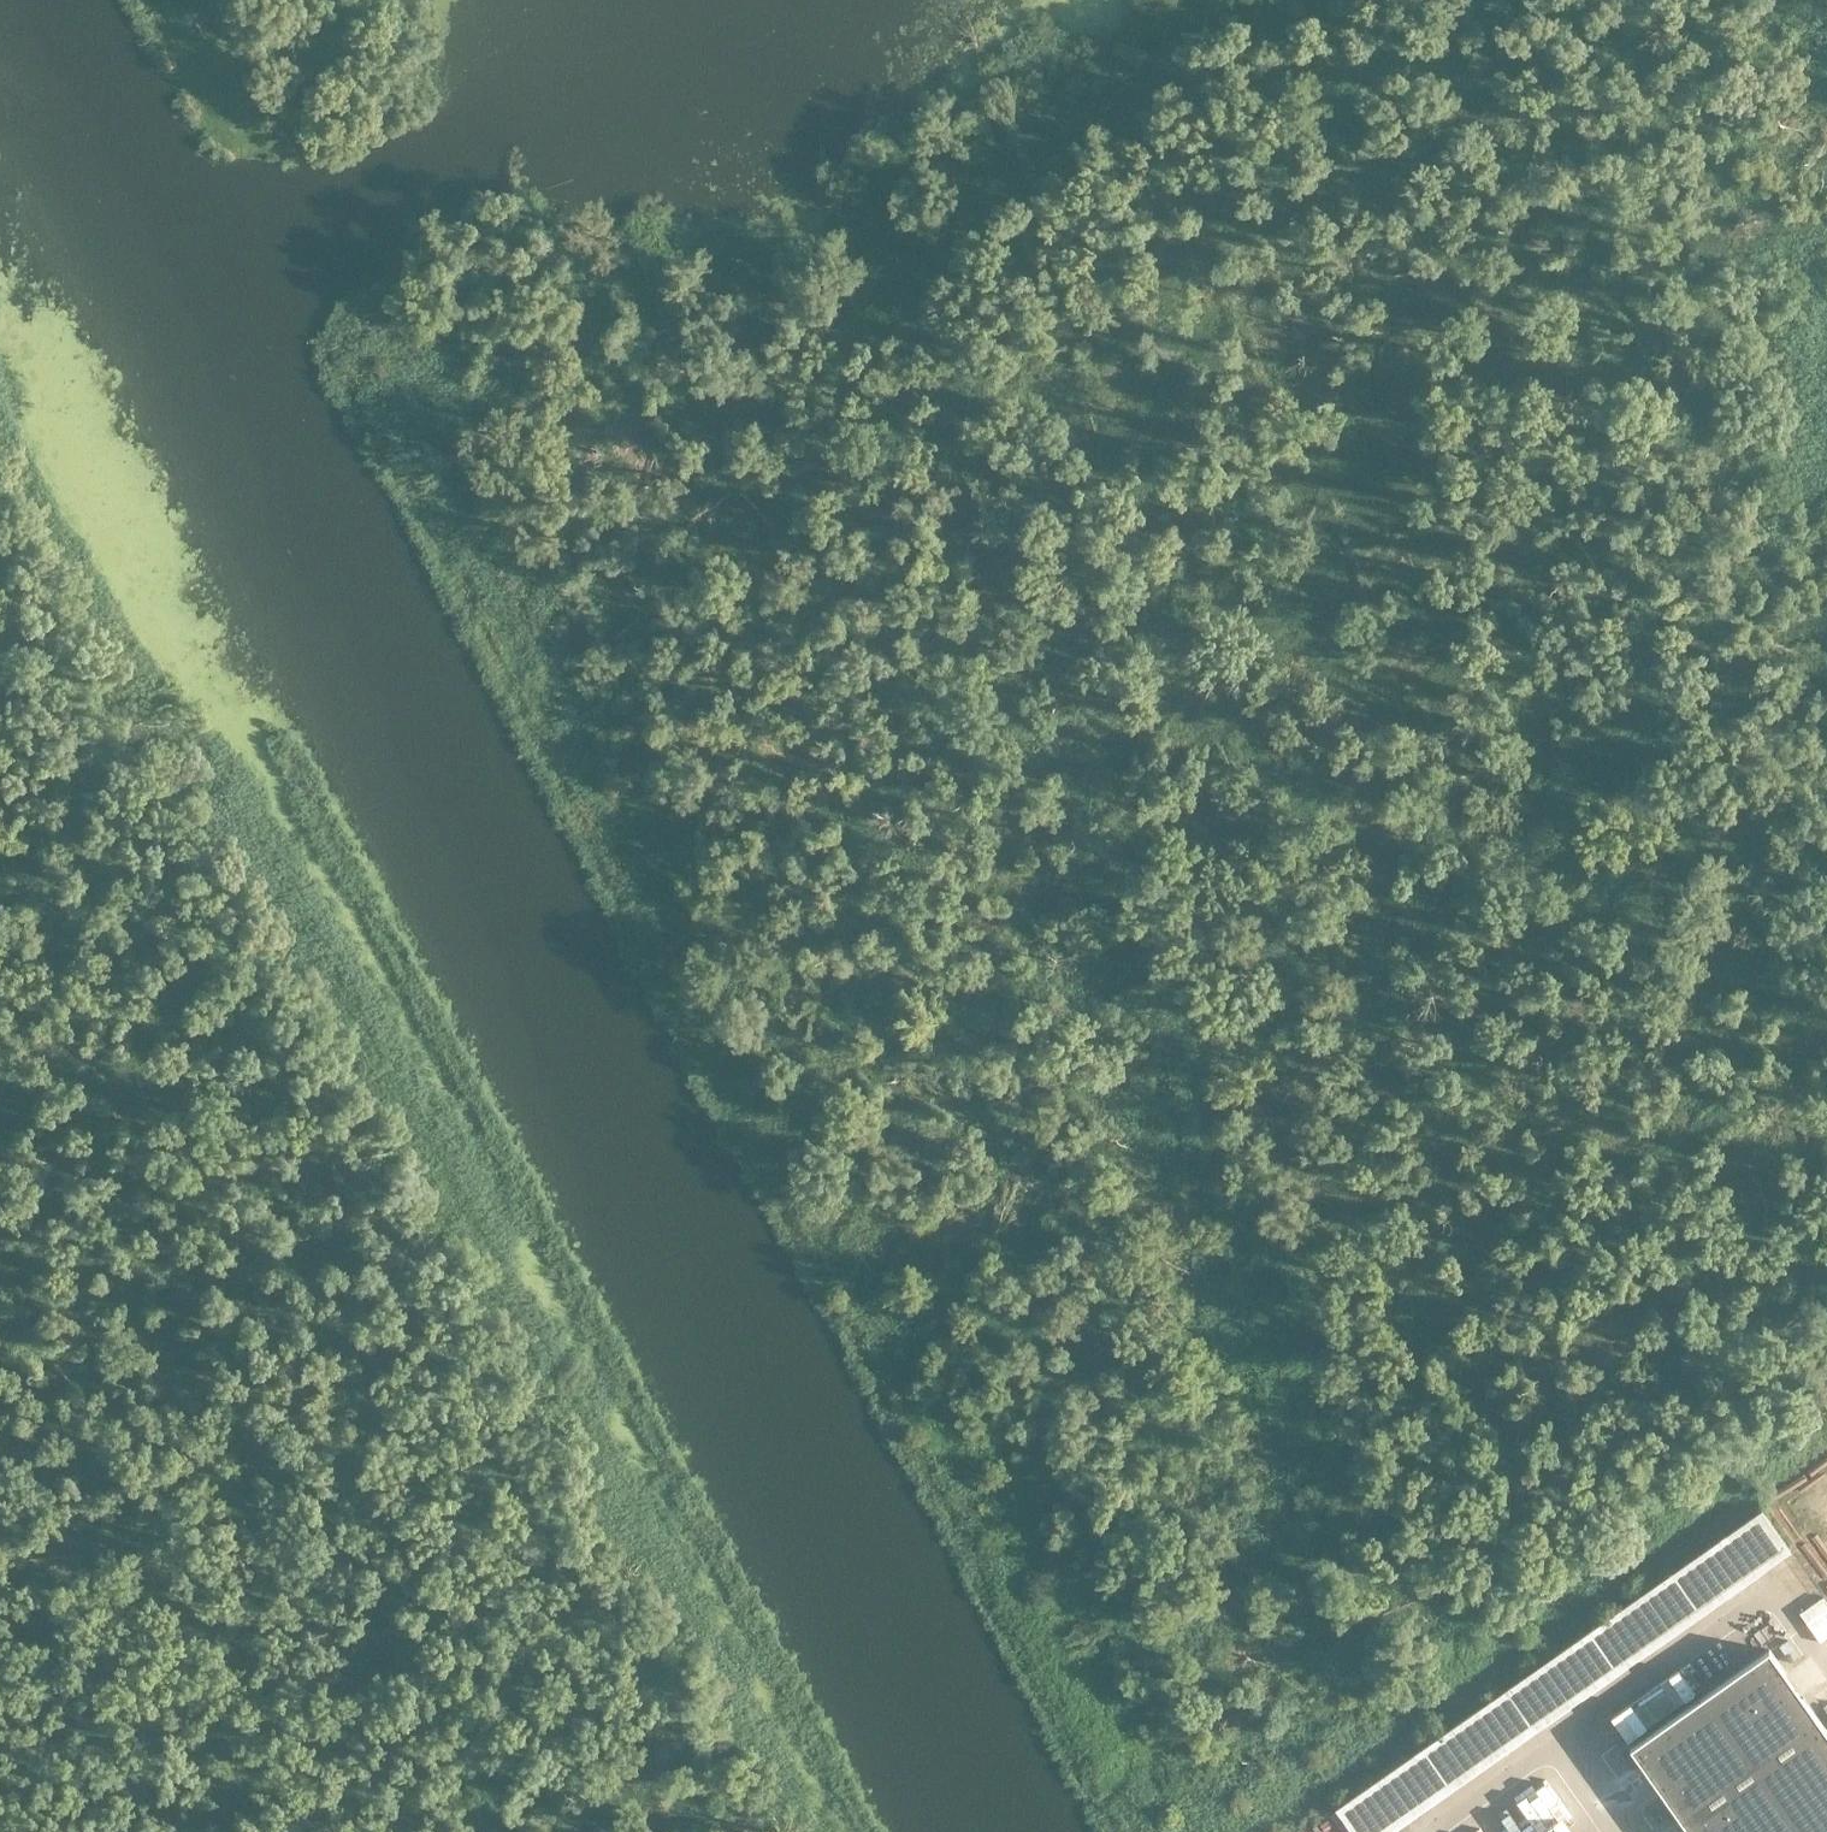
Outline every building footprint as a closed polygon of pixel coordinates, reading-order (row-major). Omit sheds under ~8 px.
[(1765,1508),(1338,1809),(1355,1831),(1390,1831),(1793,1548),(1765,1508)] [(1769,1647),(1630,1745),(1692,1831),(1826,1831),(1826,1729),(1769,1647)] [(1561,1814),(1537,1831),(1574,1831),(1561,1814)]
